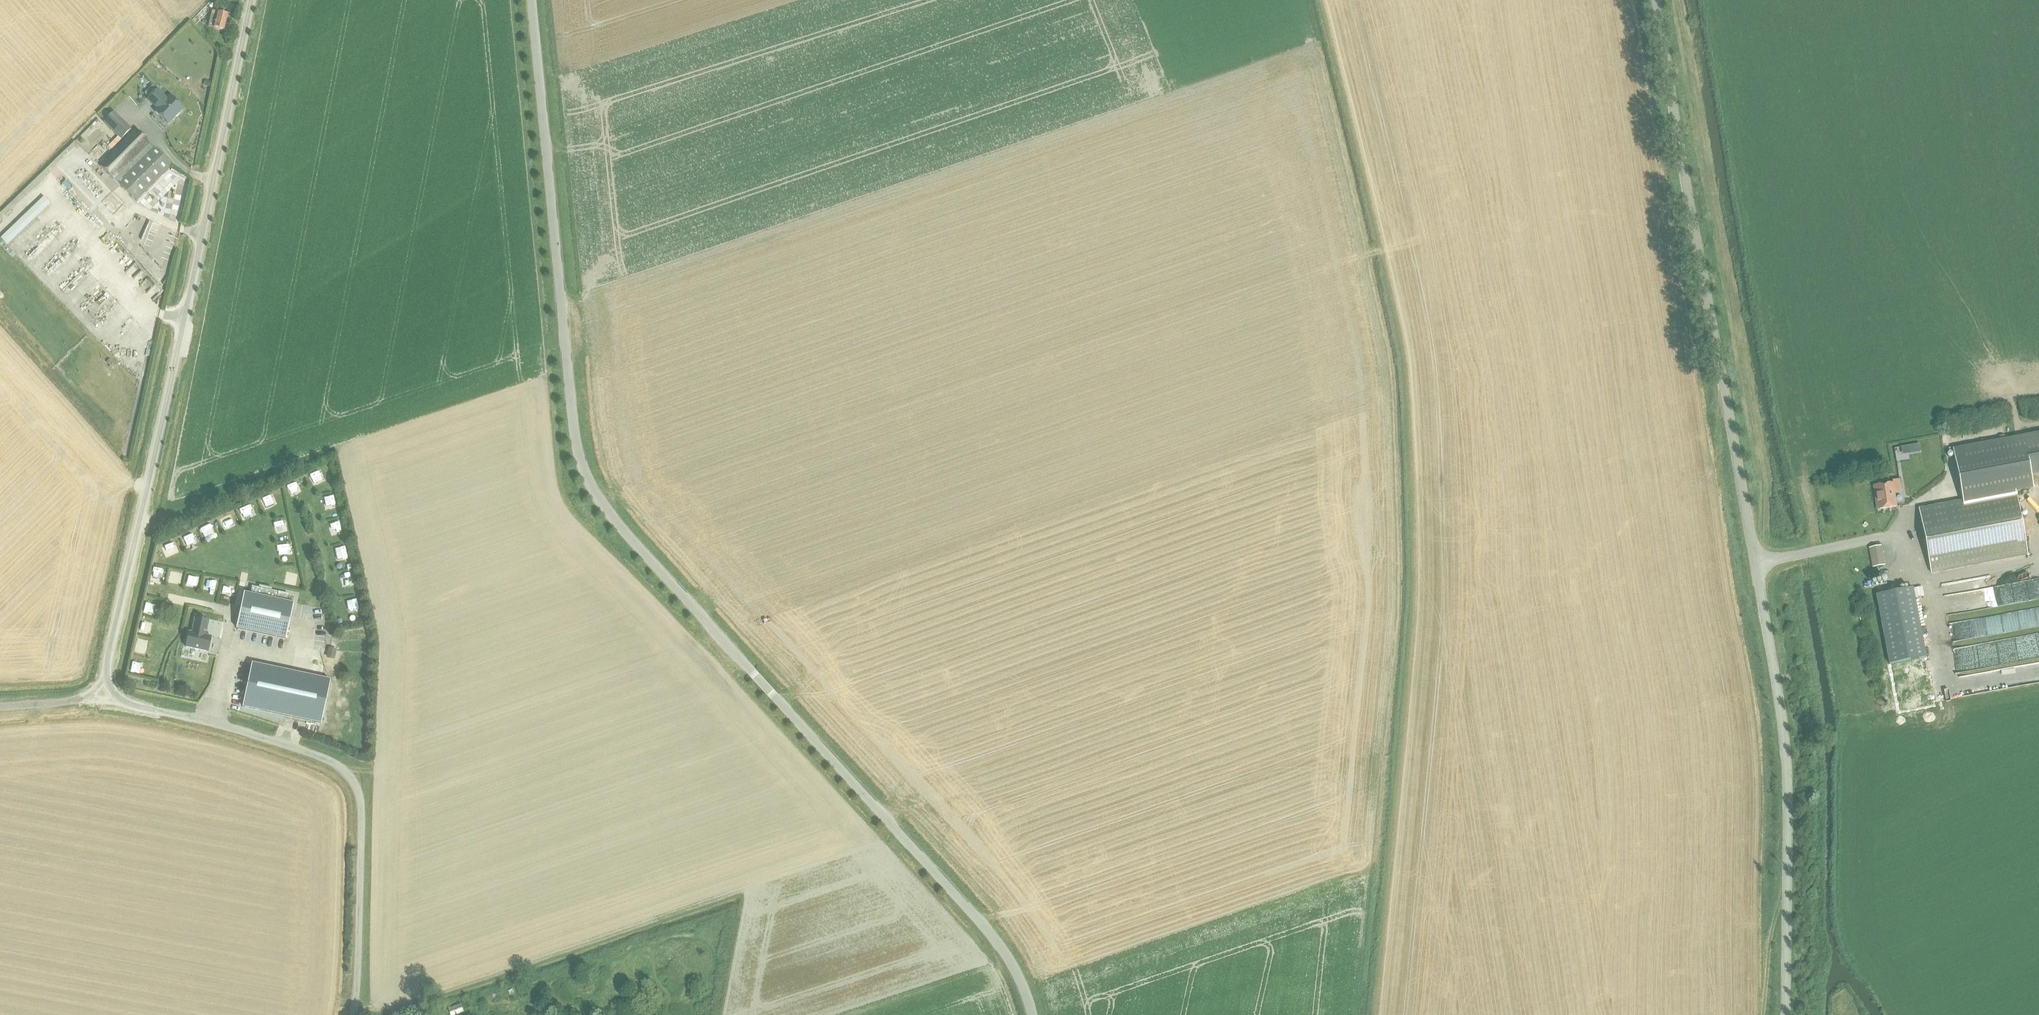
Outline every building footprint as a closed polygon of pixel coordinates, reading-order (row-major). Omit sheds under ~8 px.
[(208,27),(214,29),(224,31),(227,15),(217,13),(211,12),(208,27)] [(167,125),(183,109),(170,97),(167,99),(157,90),(147,100),(157,109),(154,112),(167,125)] [(131,129),(113,112),(103,122),(121,139),(131,129)] [(135,201),(171,165),(135,130),(100,166),(135,201)] [(73,141),(0,212),(0,218),(76,145),(73,141)] [(6,245),(49,203),(43,197),(0,237),(0,239),(6,245)] [(83,198),(78,203),(83,208),(88,203),(83,198)] [(1954,450),(1964,501),(2015,491),(2033,488),(2031,476),(2038,475),(2038,434),(1954,450)] [(1918,444),(1907,446),(1908,454),(1920,452),(1918,444)] [(1877,499),(1879,510),(1896,507),(1892,483),(1873,486),(1875,499),(1877,499)] [(1964,501),(1919,509),(1931,573),(2027,555),(2015,491),(1964,501)] [(1869,549),(1872,568),(1884,566),(1881,547),(1869,549)] [(251,587),(250,594),(285,602),(287,594),(251,587)] [(1921,587),(1912,589),(1913,592),(1914,598),(1923,596),(1921,587)] [(1912,589),(1912,588),(1876,595),(1889,664),(1925,658),(1914,598),(1913,592),(1912,589)] [(292,603),(285,602),(250,594),(243,593),(236,629),(285,639),(292,603)] [(205,636),(208,622),(194,619),(191,633),(189,632),(185,648),(207,652),(211,637),(205,636)] [(327,647),(325,657),(333,659),(336,649),(327,647)] [(252,664),(243,708),(321,724),(330,680),(252,664)] [(1788,674),(1782,675),(1784,686),(1790,685),(1788,674)] [(448,1009),(450,1014),(456,1014),(464,1012),(461,1004),(448,1009)]
